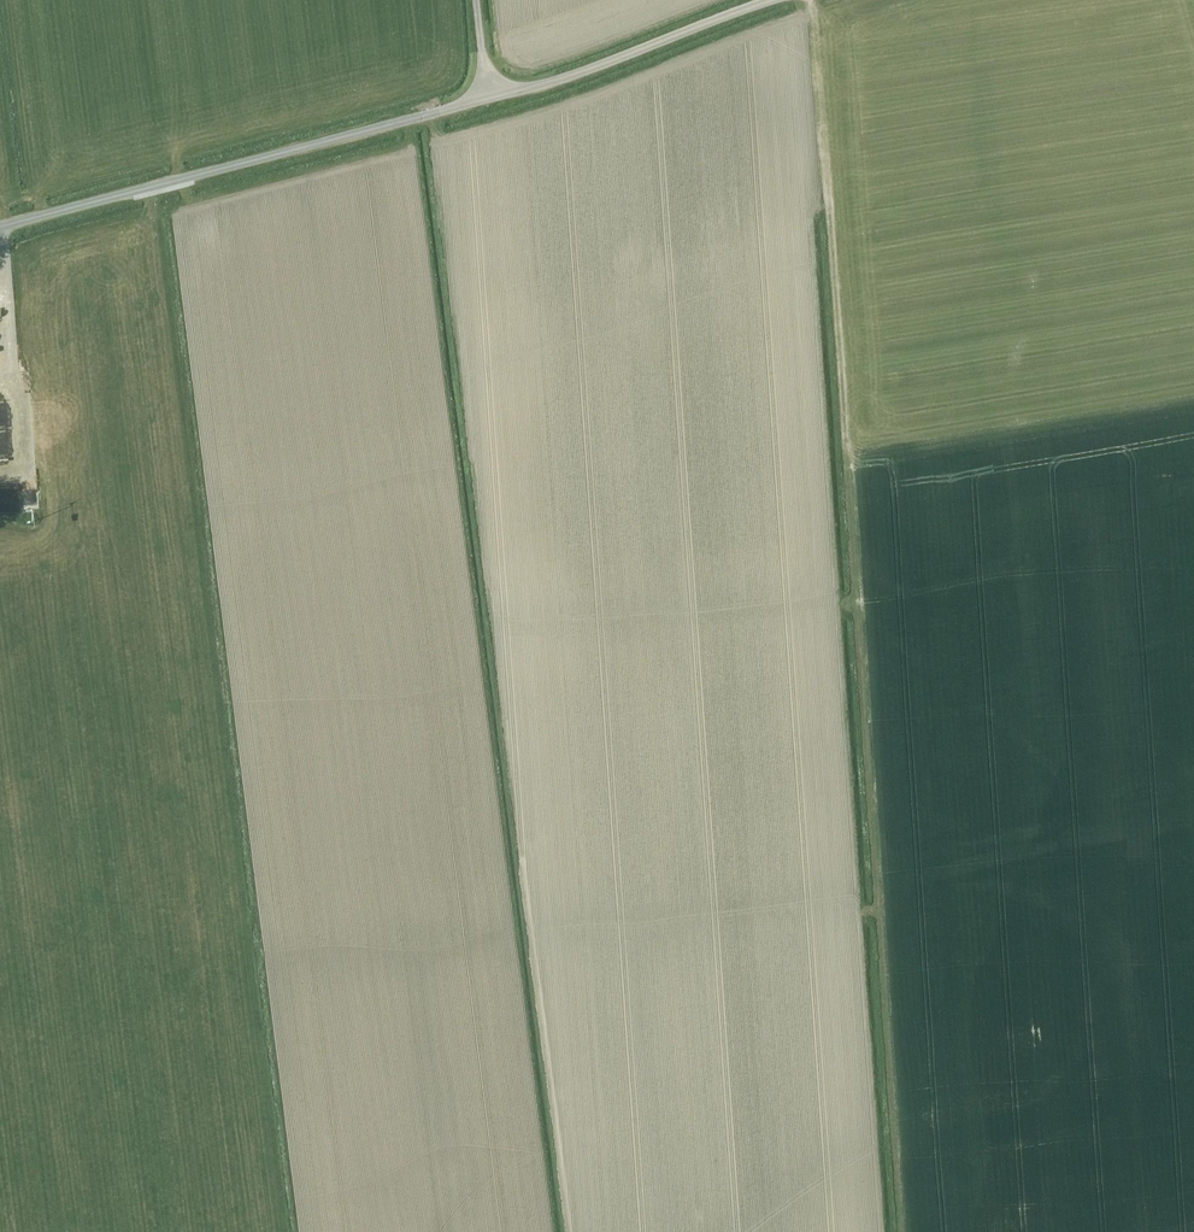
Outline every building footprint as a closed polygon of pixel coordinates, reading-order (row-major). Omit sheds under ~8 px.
[(44,385),(42,375),(34,377),(36,387),(44,385)]
